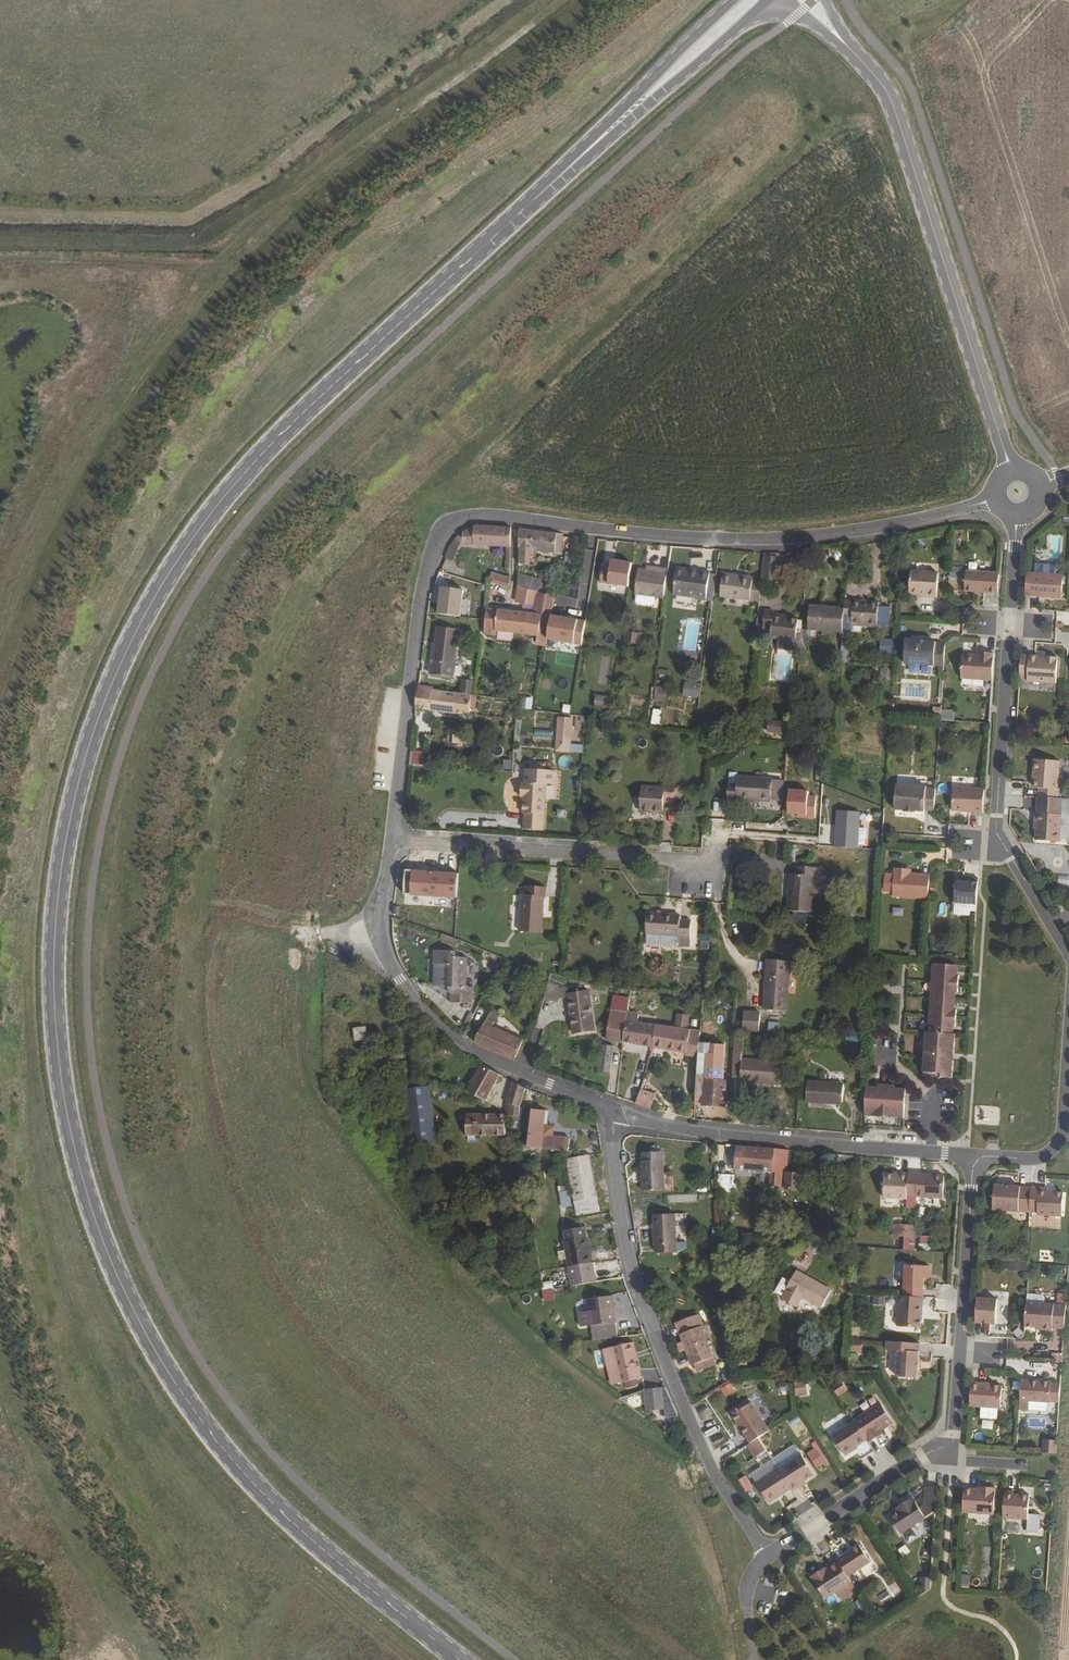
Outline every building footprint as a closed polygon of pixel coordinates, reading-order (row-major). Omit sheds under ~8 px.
[(501,547),(500,559),(510,560),(513,529),(479,525),(467,529),(449,542),(501,547)] [(519,530),(516,566),(522,567),(525,549),(560,553),(562,536),(519,530)] [(446,550),(443,556),(451,560),(458,543),(449,542),(446,550)] [(763,551),(760,580),(775,582),(778,552),(763,551)] [(524,570),(535,571),(536,561),(525,559),(524,570)] [(627,593),(629,561),(600,560),(598,592),(627,593)] [(639,567),(636,592),(664,596),(668,570),(660,568),(660,570),(639,567)] [(948,567),(948,579),(961,579),(961,567),(948,567)] [(677,569),(674,596),(703,600),(707,574),(677,569)] [(507,583),(508,576),(489,572),(488,579),(507,583)] [(938,574),(910,572),(909,593),(928,594),(928,597),(936,598),(938,574)] [(999,574),(965,572),(964,591),(984,593),(997,594),(999,574)] [(721,573),(718,598),(734,600),(737,580),(737,575),(721,573)] [(1062,576),(1026,573),(1024,596),(1038,596),(1061,598),(1062,576)] [(714,575),(707,574),(703,600),(710,601),(711,597),(714,575)] [(514,576),(512,589),(517,589),(534,591),(535,578),(514,576)] [(737,580),(734,600),(757,603),(760,583),(749,582),(737,580)] [(433,614),(459,616),(461,589),(435,587),(433,614)] [(517,589),(515,601),(533,603),(534,591),(517,589)] [(654,601),(656,595),(637,592),(636,599),(638,602),(652,604),(654,601)] [(539,598),(536,615),(540,616),(539,624),(548,625),(551,599),(539,598)] [(840,622),(840,630),(844,630),(849,630),(849,623),(874,625),(874,623),(885,624),(887,606),(876,605),(876,602),(841,599),(841,607),(840,622)] [(808,605),(807,629),(839,632),(840,622),(841,607),(808,605)] [(767,631),(767,638),(792,640),(793,628),(794,618),(771,617),(772,611),(761,610),(759,630),(767,631)] [(484,611),(482,636),(496,638),(498,634),(536,638),(539,624),(540,616),(536,615),(484,611)] [(539,624),(536,638),(545,639),(548,625),(539,624)] [(436,627),(429,675),(451,678),(458,630),(436,627)] [(792,640),(791,646),(798,647),(799,628),(793,628),(792,640)] [(630,629),(628,640),(642,642),(644,632),(630,629)] [(892,654),(893,639),(879,639),(878,653),(892,654)] [(935,642),(905,641),(904,664),(943,666),(945,645),(935,644),(935,642)] [(977,656),(962,655),(960,679),(991,681),(993,654),(980,653),(977,652),(977,656)] [(1038,657),(1020,655),(1019,677),(1027,678),(1027,681),(1055,683),(1057,658),(1044,657),(1044,660),(1037,659),(1038,657)] [(878,681),(890,681),(891,668),(879,668),(878,681)] [(681,696),(697,697),(698,682),(682,681),(681,696)] [(463,685),(462,696),(470,697),(471,686),(463,685)] [(417,686),(414,710),(469,714),(469,706),(475,706),(476,697),(470,697),(462,696),(431,693),(431,688),(417,686)] [(653,701),(663,701),(663,688),(654,687),(653,701)] [(594,695),(591,707),(602,709),(605,697),(594,695)] [(651,709),(649,724),(658,725),(660,710),(651,709)] [(939,720),(952,720),(953,710),(940,709),(939,720)] [(552,752),(581,753),(582,744),(570,744),(571,717),(554,716),(552,752)] [(782,736),(785,723),(766,720),(764,733),(782,736)] [(423,764),(424,752),(411,750),(410,763),(423,764)] [(501,760),(502,769),(510,769),(510,760),(501,760)] [(1058,762),(1033,760),(1032,774),(1035,774),(1035,780),(1034,788),(1038,789),(1038,797),(1058,799),(1058,789),(1056,789),(1058,762)] [(723,782),(723,799),(768,801),(769,776),(733,774),(732,783),(723,782)] [(524,803),(523,824),(542,825),(544,778),(520,778),(519,788),(522,788),(521,803),(524,803)] [(638,784),(636,811),(660,812),(661,803),(662,797),(671,797),(672,782),(662,781),(662,785),(638,784)] [(926,787),(896,785),(894,810),(904,810),(904,812),(914,813),(914,811),(924,812),(924,810),(933,811),(935,789),(925,789),(926,787)] [(984,790),(953,788),(952,812),(969,812),(982,813),(984,790)] [(783,790),(782,816),(812,818),(814,792),(783,790)] [(1034,813),(1032,813),(1032,823),(1034,823),(1034,829),(1033,841),(1057,842),(1059,815),(1060,799),(1058,799),(1038,797),(1035,797),(1034,813)] [(832,847),(857,848),(859,811),(834,810),(832,847)] [(786,872),(784,910),(808,912),(811,874),(816,875),(816,866),(791,864),(790,873),(786,872)] [(905,869),(894,869),(892,897),(927,899),(929,875),(910,874),(905,874),(905,869)] [(450,872),(406,870),(405,896),(449,898),(450,872)] [(964,882),(956,881),(954,903),(976,905),(978,879),(964,878),(964,882)] [(518,894),(515,928),(537,929),(539,895),(540,895),(541,886),(522,884),(521,894),(518,894)] [(891,916),(902,916),(902,908),(891,908),(891,916)] [(642,911),(640,931),(672,934),(671,939),(684,940),(686,920),(674,920),(675,914),(642,911)] [(434,942),(451,948),(453,941),(437,934),(434,942)] [(435,986),(434,987),(441,988),(440,994),(443,994),(442,1004),(463,1006),(464,1001),(462,1001),(463,990),(458,989),(460,960),(448,959),(449,954),(429,952),(427,964),(436,965),(435,986)] [(762,957),(760,1008),(783,1010),(785,959),(762,957)] [(429,986),(435,986),(436,965),(427,964),(426,978),(429,978),(429,986)] [(955,966),(932,964),(931,982),(932,982),(932,990),(930,990),(928,1016),(930,1016),(929,1025),(928,1025),(927,1033),(925,1032),(921,1076),(935,1077),(936,1080),(939,1077),(950,1078),(951,1061),(934,1060),(935,1052),(952,1054),(954,1035),(949,1034),(950,1027),(954,1027),(956,1010),(951,1010),(953,993),(957,993),(958,976),(954,976),(955,966)] [(547,981),(541,997),(552,1003),(554,999),(566,1000),(565,988),(547,981)] [(569,1026),(570,1044),(589,1042),(585,989),(565,988),(566,1000),(569,1026)] [(608,1010),(604,1040),(622,1043),(625,1022),(626,1013),(608,1010)] [(740,1011),(739,1029),(755,1030),(756,1012),(740,1011)] [(486,1021),(479,1017),(470,1038),(468,1042),(491,1054),(509,1061),(511,1054),(514,1045),(517,1040),(483,1026),(486,1021)] [(625,1022),(622,1043),(647,1048),(651,1025),(625,1022)] [(651,1025),(647,1048),(677,1053),(694,1056),(696,1039),(696,1030),(682,1029),(651,1025)] [(355,1032),(356,1044),(366,1042),(366,1031),(355,1032)] [(730,1042),(728,1075),(736,1075),(735,1082),(751,1083),(752,1076),(773,1078),(774,1059),(738,1056),(740,1035),(731,1035),(730,1042)] [(613,1047),(600,1045),(595,1072),(608,1074),(613,1047)] [(952,1054),(935,1052),(934,1060),(951,1061),(952,1054)] [(471,1064),(456,1091),(473,1100),(489,1072),(471,1064)] [(694,1098),(693,1105),(718,1107),(721,1081),(699,1079),(700,1074),(693,1073),(692,1085),(690,1097),(694,1098)] [(752,1076),(751,1083),(772,1085),(773,1078),(752,1076)] [(512,1081),(501,1103),(512,1108),(523,1086),(512,1081)] [(803,1082),(802,1103),(821,1104),(822,1100),(837,1101),(838,1085),(803,1082)] [(866,1089),(864,1116),(877,1117),(877,1115),(884,1115),(890,1115),(890,1118),(903,1119),(904,1104),(903,1104),(903,1089),(894,1089),(894,1086),(878,1085),(877,1090),(866,1089)] [(413,1145),(438,1142),(432,1086),(407,1088),(413,1145)] [(639,1088),(636,1103),(646,1105),(649,1091),(639,1088)] [(570,1152),(572,1139),(554,1137),(555,1127),(546,1126),(547,1111),(532,1110),(529,1148),(567,1152),(569,1161),(583,1159),(581,1151),(570,1152)] [(460,1116),(460,1135),(498,1134),(498,1115),(460,1116)] [(785,1149),(738,1144),(736,1168),(769,1171),(768,1176),(772,1177),(771,1185),(782,1186),(785,1149)] [(639,1162),(641,1191),(663,1190),(662,1152),(642,1152),(643,1161),(639,1162)] [(569,1161),(561,1162),(568,1203),(571,1218),(596,1214),(593,1198),(586,1158),(583,1159),(569,1161)] [(714,1173),(718,1192),(731,1190),(730,1184),(734,1184),(732,1170),(714,1173)] [(898,1176),(884,1175),(883,1198),(906,1199),(906,1195),(908,1174),(898,1174),(898,1176)] [(921,1175),(908,1174),(906,1195),(916,1196),(916,1197),(943,1199),(944,1176),(921,1175)] [(1004,1186),(994,1185),(992,1210),(1029,1212),(1030,1188),(1017,1187),(1010,1187),(1010,1188),(1004,1188),(1004,1186)] [(1044,1189),(1030,1188),(1029,1212),(1037,1213),(1037,1215),(1061,1217),(1063,1193),(1047,1192),(1047,1189),(1044,1189)] [(904,1224),(905,1212),(895,1212),(894,1223),(904,1224)] [(915,1224),(916,1213),(905,1212),(904,1224),(915,1224)] [(655,1244),(655,1252),(675,1252),(674,1215),(652,1214),(652,1242),(655,1244)] [(913,1251),(915,1224),(904,1224),(903,1250),(913,1251)] [(564,1243),(567,1269),(591,1267),(588,1241),(586,1241),(585,1233),(565,1235),(566,1243),(564,1243)] [(917,1249),(929,1249),(929,1236),(917,1236),(917,1249)] [(686,1242),(675,1242),(675,1251),(686,1251),(686,1242)] [(905,1265),(903,1297),(920,1298),(922,1298),(923,1279),(924,1275),(928,1275),(929,1267),(905,1265)] [(567,1269),(570,1288),(593,1285),(591,1267),(567,1269)] [(788,1287),(781,1298),(795,1305),(801,1294),(820,1304),(830,1286),(794,1268),(784,1285),(788,1287)] [(1064,1303),(1066,1295),(1056,1293),(1055,1302),(1064,1303)] [(584,1298),(587,1340),(612,1338),(609,1296),(584,1298)] [(903,1297),(899,1296),(897,1327),(920,1328),(922,1305),(919,1305),(920,1298),(903,1297)] [(988,1297),(977,1296),(975,1323),(988,1324),(995,1324),(997,1300),(988,1300),(988,1297)] [(1064,1330),(1065,1306),(1053,1305),(1026,1303),(1024,1327),(1036,1328),(1042,1328),(1042,1330),(1051,1331),(1052,1329),(1064,1330)] [(691,1357),(695,1366),(714,1358),(701,1327),(700,1328),(695,1317),(677,1324),(682,1335),(680,1336),(683,1343),(686,1351),(689,1358),(691,1357)] [(678,1346),(681,1353),(686,1351),(683,1343),(678,1346)] [(919,1344),(903,1343),(902,1351),(898,1351),(896,1377),(917,1378),(919,1344)] [(603,1353),(619,1386),(636,1378),(631,1368),(629,1362),(625,1355),(627,1354),(623,1344),(603,1353)] [(619,1386),(603,1353),(597,1355),(613,1389),(619,1386)] [(697,1373),(716,1365),(714,1358),(695,1366),(697,1373)] [(792,1382),(794,1397),(806,1395),(805,1381),(792,1382)] [(1051,1383),(1021,1381),(1019,1401),(1049,1403),(1051,1383)] [(985,1384),(971,1383),(969,1406),(1000,1409),(1001,1386),(986,1385),(986,1384),(985,1384)] [(836,1397),(846,1391),(842,1385),(832,1391),(836,1397)] [(643,1388),(645,1409),(664,1407),(662,1388),(643,1388)] [(750,1403),(732,1416),(750,1444),(758,1438),(769,1432),(750,1403)] [(880,1404),(853,1421),(854,1422),(866,1441),(868,1443),(882,1434),(880,1432),(893,1423),(880,1404)] [(854,1422),(832,1436),(844,1455),(856,1447),(866,1441),(854,1422)] [(1041,1440),(1040,1454),(1055,1455),(1055,1441),(1041,1440)] [(824,1462),(816,1447),(805,1453),(813,1468),(824,1462)] [(856,1447),(844,1455),(845,1456),(857,1448),(856,1447)] [(801,1455),(778,1470),(791,1489),(792,1492),(800,1486),(799,1485),(804,1481),(814,1475),(801,1455)] [(778,1469),(756,1484),(769,1504),(791,1489),(778,1469)] [(736,1480),(744,1493),(752,1487),(744,1475),(736,1480)] [(925,1518),(935,1511),(937,1487),(924,1486),(923,1505),(918,1508),(912,1498),(901,1505),(903,1508),(897,1511),(889,1517),(900,1534),(925,1518)] [(978,1490),(964,1489),(962,1512),(993,1515),(995,1488),(984,1487),(983,1490),(978,1490)] [(1013,1492),(1004,1491),(1003,1518),(1027,1520),(1029,1496),(1013,1495),(1013,1492)] [(810,1498),(796,1506),(800,1513),(814,1505),(810,1498)] [(859,1546),(837,1560),(847,1577),(870,1563),(859,1546)] [(1004,1562),(1013,1561),(1011,1549),(1002,1551),(1004,1562)] [(820,1571),(811,1577),(825,1599),(851,1582),(847,1577),(838,1563),(825,1570),(821,1573),(820,1571)] [(959,1574),(959,1587),(968,1587),(969,1575),(959,1574)] [(930,1590),(930,1578),(921,1578),(920,1597),(930,1590)]
